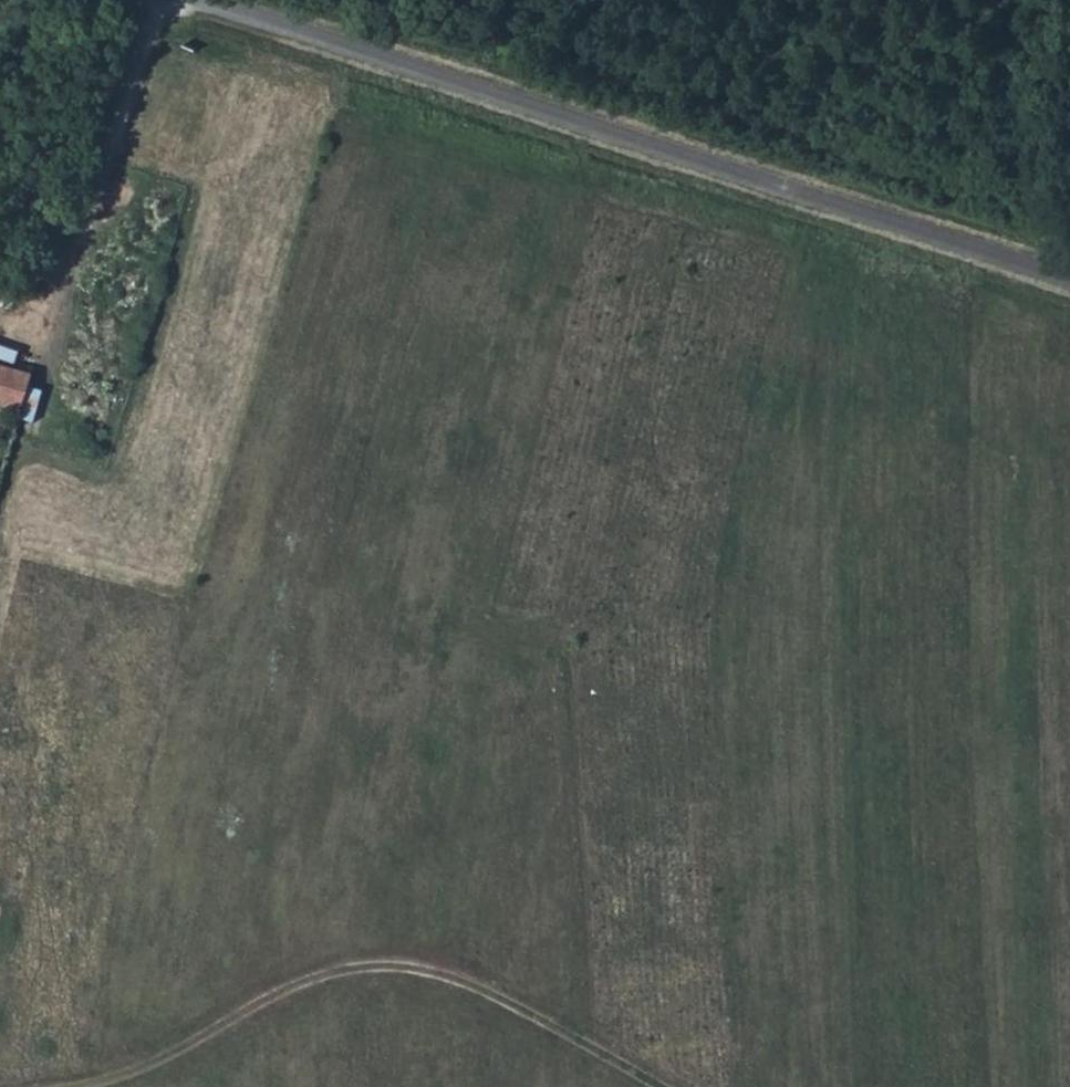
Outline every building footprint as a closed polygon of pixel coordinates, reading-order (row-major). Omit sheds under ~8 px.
[(33,375),(0,365),(0,407),(21,413),(33,375)]
